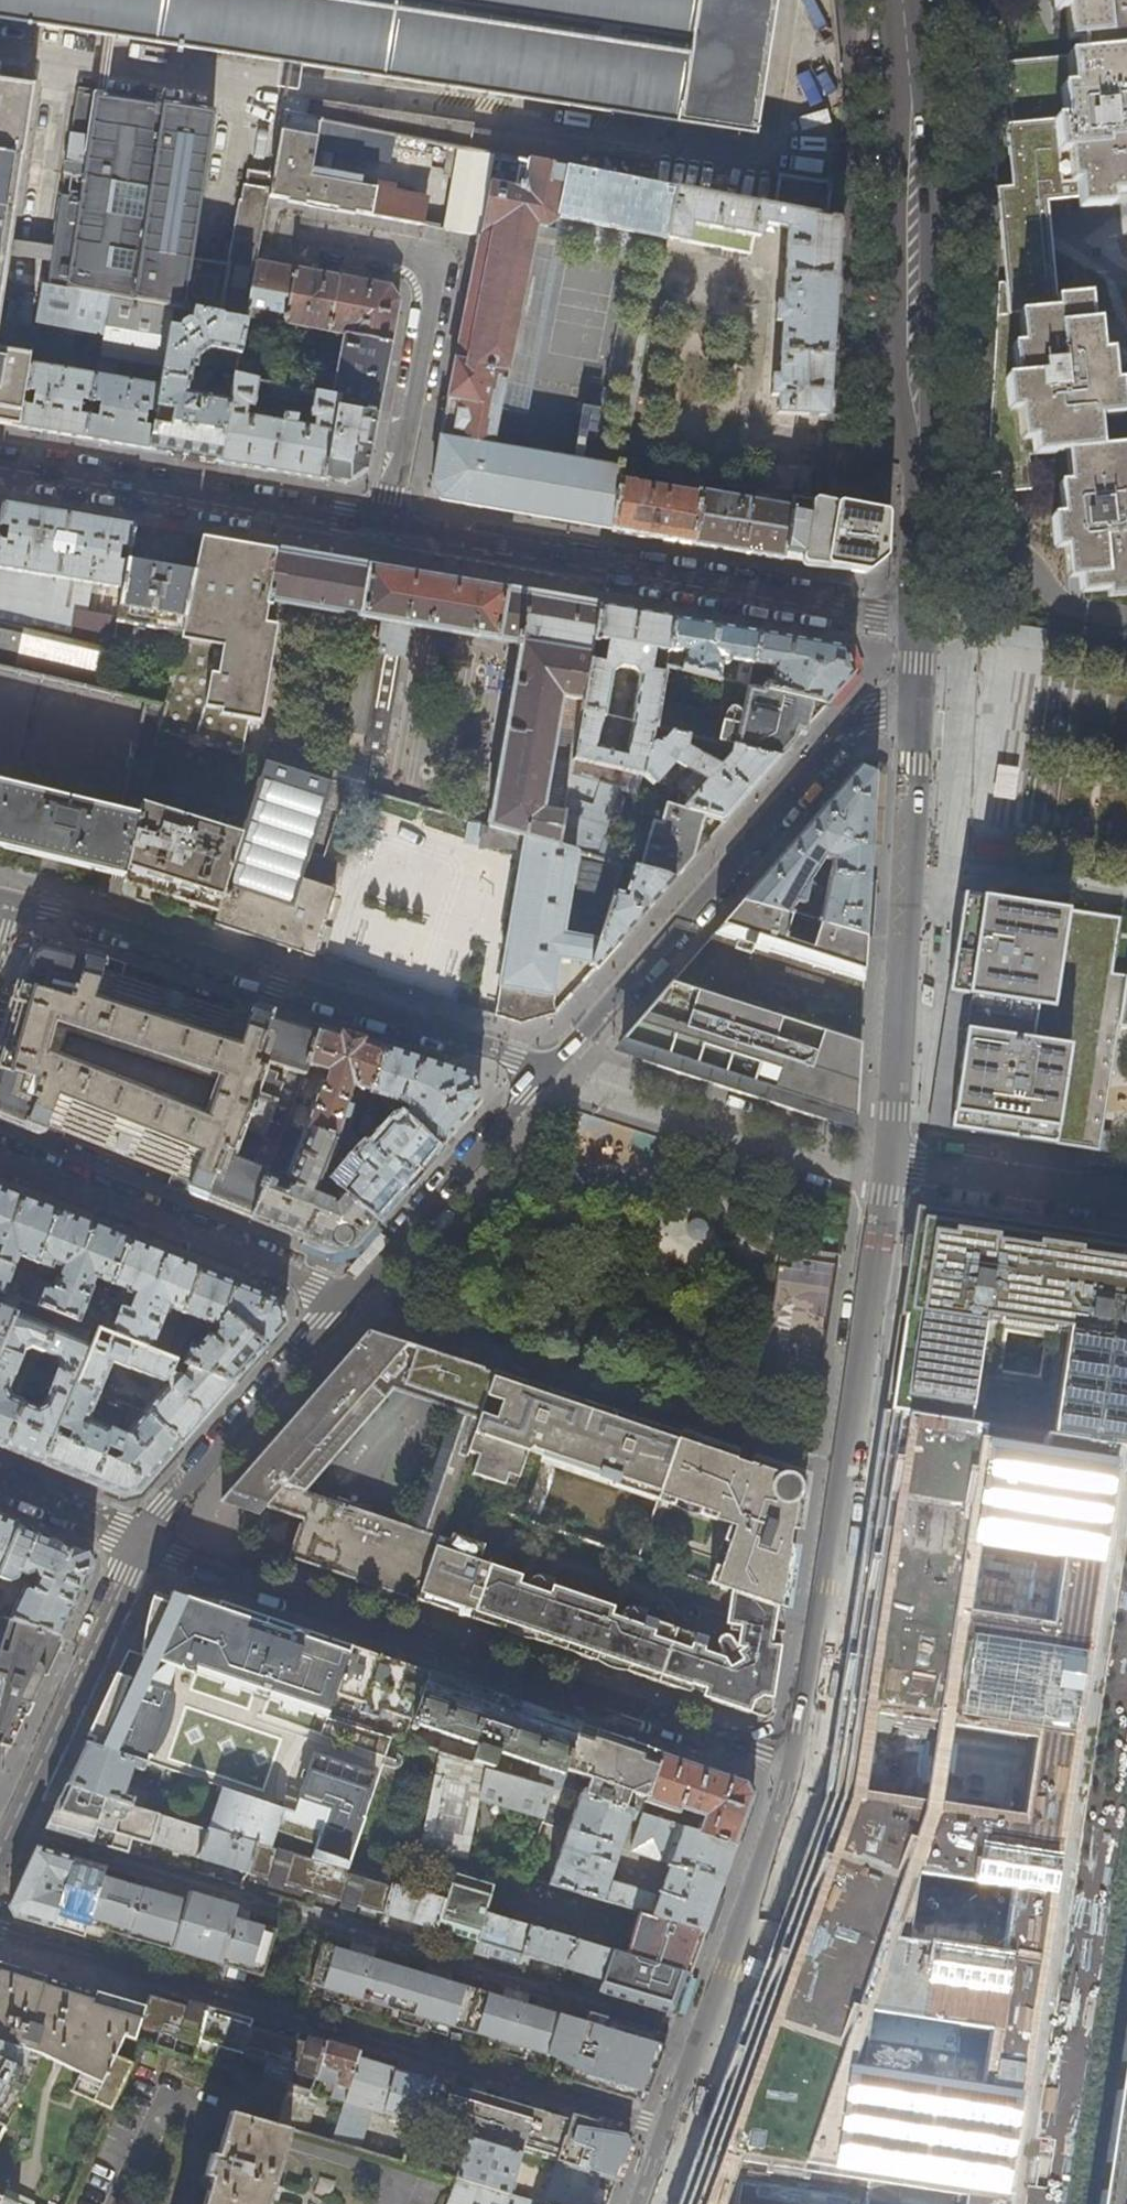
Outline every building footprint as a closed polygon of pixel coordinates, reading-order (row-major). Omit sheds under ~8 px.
[(755,139),(777,0),(0,0),(0,23),(755,139)] [(1126,52),(1126,0),(1053,0),(1055,13),(1072,12),(1075,44),(1081,43),(1082,55),(1126,52)] [(1082,55),(1007,62),(1012,119),(1012,125),(1007,125),(1009,142),(1013,187),(997,189),(1001,229),(1006,282),(999,283),(997,329),(990,440),(988,475),(999,475),(1000,493),(1029,490),(1027,472),(1029,472),(1028,458),(1071,454),(1074,486),(1058,487),(1060,518),(1051,520),(1053,536),(1054,550),(1071,549),(1074,580),(1080,580),(1081,595),(1126,591),(1126,449),(1092,452),(1089,423),(1114,420),(1108,354),(1091,355),(1087,298),(1055,301),(1047,202),(1079,200),(1079,210),(1112,208),(1110,197),(1126,196),(1126,52),(1082,55)] [(23,161),(25,161),(36,88),(0,83),(0,311),(10,243),(23,161)] [(214,113),(77,94),(53,250),(48,287),(110,299),(174,311),(193,314),(218,319),(228,266),(191,260),(214,113)] [(395,137),(285,115),(273,172),(273,174),(270,191),(268,197),(296,202),(421,226),(425,208),(417,199),(382,193),(383,187),(317,174),(319,159),(388,173),(395,137)] [(493,155),(450,147),(446,169),(463,173),(451,232),(478,237),(488,185),(493,155)] [(518,191),(488,185),(478,237),(479,237),(452,379),(431,487),(441,500),(459,504),(555,520),(611,530),(623,469),(492,447),(536,227),(546,228),(556,221),(666,241),(666,239),(676,191),(529,163),(524,187),(519,186),(518,191)] [(273,174),(248,170),(245,186),(270,191),(273,174)] [(778,177),(771,209),(837,222),(839,185),(778,177)] [(245,186),(244,186),(228,266),(218,319),(220,319),(219,320),(244,325),(245,317),(256,262),(268,197),(270,191),(245,186)] [(771,209),(676,191),(666,239),(688,243),(692,225),(754,237),(760,238),(763,225),(787,230),(785,276),(834,278),(836,250),(837,222),(771,209)] [(750,256),(754,237),(692,225),(688,243),(750,256)] [(274,266),(256,262),(245,317),(285,325),(295,270),(274,266)] [(319,274),(295,270),(285,325),(328,333),(339,278),(319,274)] [(834,278),(785,276),(783,307),(776,307),(775,323),(782,323),(780,354),(829,357),(831,320),(834,278)] [(389,287),(339,278),(328,333),(346,336),(345,337),(390,345),(394,325),(398,301),(389,287)] [(104,333),(110,299),(48,287),(43,286),(37,322),(104,333)] [(104,333),(96,377),(114,380),(117,365),(132,368),(133,359),(165,365),(171,330),(174,311),(110,299),(104,333)] [(218,319),(193,314),(191,324),(187,322),(180,327),(179,331),(171,330),(165,365),(161,388),(157,413),(155,428),(151,451),(180,456),(217,462),(229,402),(188,396),(193,370),(197,370),(199,358),(210,351),(237,356),(244,325),(219,320),(220,319),(218,319)] [(648,333),(636,331),(628,371),(641,374),(648,333)] [(390,345),(345,337),(333,398),(339,399),(337,410),(376,418),(380,395),(390,345)] [(18,427),(22,405),(24,390),(29,365),(30,356),(0,352),(0,424),(18,427)] [(829,357),(780,354),(778,381),(772,380),(771,396),(777,396),(776,414),(826,417),(827,391),(829,357)] [(96,377),(29,365),(24,390),(34,392),(31,407),(22,405),(18,427),(18,428),(37,431),(85,439),(96,377)] [(114,380),(96,377),(85,439),(114,444),(151,451),(155,428),(146,426),(149,412),(157,413),(161,388),(114,380)] [(259,383),(234,377),(229,402),(217,462),(272,472),(324,481),(337,410),(339,399),(333,398),(315,395),(311,418),(316,419),(315,429),(296,426),(298,419),(285,416),(283,424),(246,418),(248,408),(254,409),(259,383)] [(300,391),(274,386),(271,398),(298,404),(300,391)] [(376,418),(337,410),(324,481),(338,483),(352,485),(365,476),(376,418)] [(816,468),(760,456),(754,487),(795,496),(809,499),(816,468)] [(652,537),(693,543),(701,493),(704,477),(625,460),(623,469),(611,530),(652,537)] [(792,510),(701,493),(693,543),(738,551),(783,559),(792,510)] [(795,496),(792,510),(783,559),(828,567),(869,574),(890,557),(890,541),(892,517),(849,508),(809,499),(795,496)] [(34,509),(3,503),(0,521),(0,667),(104,690),(112,647),(2,623),(5,596),(20,599),(16,622),(98,640),(108,633),(111,615),(85,611),(86,601),(72,598),(75,581),(122,590),(127,562),(128,558),(119,556),(120,547),(130,548),(134,527),(102,521),(34,509)] [(202,537),(194,573),(180,633),(165,703),(158,732),(242,756),(269,601),(385,621),(379,652),(381,653),(363,754),(383,758),(402,656),(403,656),(409,625),(521,645),(490,828),(526,839),(558,847),(563,815),(543,812),(568,653),(590,657),(593,641),(599,606),(486,586),(434,578),(311,556),(239,544),(202,537)] [(159,567),(127,562),(122,590),(116,623),(180,633),(194,573),(159,567)] [(607,643),(603,665),(590,663),(570,775),(599,784),(619,790),(637,795),(642,777),(643,777),(651,744),(655,731),(660,701),(664,675),(650,673),(654,651),(668,654),(668,650),(673,618),(639,613),(599,606),(593,641),(607,643)] [(717,626),(673,618),(668,650),(686,653),(683,672),(718,680),(721,665),(729,666),(730,661),(739,662),(735,684),(746,687),(749,687),(753,665),(759,633),(717,626)] [(1045,630),(1001,622),(997,644),(1042,651),(1045,630)] [(801,641),(759,633),(753,665),(756,665),(755,670),(765,672),(765,667),(774,668),(775,673),(775,674),(776,677),(775,685),(765,684),(763,691),(804,701),(826,706),(837,693),(854,674),(844,648),(801,641)] [(732,749),(779,760),(795,741),(804,701),(763,691),(749,687),(746,687),(737,725),(720,720),(719,725),(715,745),(732,749)] [(49,859),(107,873),(124,877),(142,804),(158,732),(165,703),(152,700),(145,731),(138,730),(120,812),(0,783),(0,847),(49,859)] [(660,701),(655,731),(669,734),(687,738),(715,745),(719,725),(717,721),(714,718),(710,715),(707,714),(701,713),(702,708),(660,701)] [(685,751),(687,738),(669,734),(658,746),(651,744),(643,777),(653,785),(656,782),(674,762),(692,772),(680,790),(692,800),(684,809),(706,815),(726,821),(743,801),(779,760),(732,749),(731,756),(719,770),(685,751)] [(263,762),(240,836),(219,907),(213,924),(247,935),(314,957),(335,888),(303,878),(332,782),(263,762)] [(761,880),(743,901),(866,936),(867,917),(872,831),(876,773),(860,766),(843,785),(802,832),(761,880)] [(596,859),(619,790),(599,784),(591,807),(566,800),(563,815),(558,847),(596,859)] [(698,841),(706,815),(684,809),(664,803),(658,824),(650,822),(637,871),(673,881),(690,862),(706,844),(698,841)] [(240,836),(142,804),(124,877),(173,893),(219,907),(240,836)] [(596,859),(558,847),(526,839),(495,1015),(520,1024),(547,1017),(557,958),(591,963),(614,894),(623,866),(596,859)] [(673,881),(637,871),(632,869),(629,883),(628,883),(625,896),(614,894),(591,963),(591,964),(597,969),(640,919),(673,881)] [(963,893),(958,928),(946,1007),(934,1086),(928,1126),(947,1128),(1031,1141),(1084,1149),(1104,1024),(1126,1028),(1126,976),(1112,974),(1121,917),(1083,912),(996,899),(963,893)] [(714,933),(864,982),(865,959),(866,936),(743,901),(714,933)] [(670,984),(860,1048),(864,982),(714,933),(670,984)] [(307,1066),(319,1028),(235,1000),(229,1015),(165,994),(120,979),(124,965),(48,945),(24,959),(10,1012),(0,1047),(0,1120),(60,1144),(65,1131),(120,1152),(173,1173),(168,1186),(250,1219),(268,1176),(269,1173),(234,1160),(239,1146),(260,1152),(284,1084),(262,1077),(266,1064),(303,1077),(307,1066)] [(860,1048),(670,984),(655,1002),(621,1041),(659,1053),(655,1067),(678,1075),(707,1084),(792,1111),(815,1119),(819,1105),(856,1118),(858,1082),(860,1048)] [(353,1039),(319,1028),(307,1066),(329,1073),(325,1084),(321,1083),(304,1130),(336,1142),(351,1100),(348,1093),(357,1088),(358,1090),(370,1094),(384,1049),(353,1039)] [(384,1049),(370,1094),(369,1095),(407,1107),(408,1114),(404,1119),(439,1149),(466,1118),(479,1104),(471,1077),(422,1061),(384,1049)] [(406,1188),(439,1149),(404,1119),(399,1124),(391,1124),(369,1149),(367,1149),(365,1149),(364,1149),(363,1149),(362,1150),(357,1155),(356,1156),(355,1157),(355,1158),(355,1159),(356,1160),(356,1161),(357,1162),(358,1162),(347,1174),(352,1178),(341,1190),(376,1222),(406,1188)] [(336,1142),(304,1130),(286,1176),(285,1176),(285,1177),(285,1178),(285,1179),(286,1179),(286,1180),(290,1182),(288,1185),(282,1188),(279,1187),(280,1184),(281,1184),(281,1183),(281,1182),(281,1181),(280,1181),(279,1181),(268,1176),(250,1219),(297,1238),(329,1251),(356,1244),(362,1238),(376,1222),(341,1190),(331,1201),(315,1194),(329,1159),(334,1158),(338,1148),(335,1145),(336,1142)] [(1102,1130),(1099,1151),(1108,1153),(1111,1131),(1102,1130)] [(0,1191),(0,1292),(4,1293),(18,1258),(36,1265),(57,1214),(20,1199),(0,1191)] [(1003,1221),(944,1212),(913,1207),(911,1220),(906,1254),(896,1326),(886,1410),(1126,1447),(1126,1239),(1098,1235),(1003,1221)] [(92,1227),(57,1214),(36,1265),(51,1270),(52,1265),(63,1270),(59,1280),(55,1279),(51,1290),(46,1288),(38,1307),(79,1323),(92,1290),(91,1289),(95,1279),(112,1285),(129,1242),(92,1227)] [(174,1260),(129,1242),(112,1285),(128,1292),(128,1294),(135,1297),(130,1309),(121,1306),(109,1335),(151,1352),(167,1308),(183,1314),(200,1271),(174,1260)] [(819,1344),(833,1262),(781,1253),(767,1335),(819,1344)] [(238,1286),(200,1271),(183,1314),(210,1324),(216,1324),(226,1313),(236,1319),(266,1348),(275,1337),(283,1328),(277,1301),(238,1286)] [(0,1309),(0,1343),(3,1344),(16,1315),(0,1309)] [(246,1371),(266,1348),(236,1319),(226,1313),(216,1324),(216,1336),(213,1339),(207,1334),(198,1344),(192,1342),(183,1365),(234,1385),(246,1371)] [(16,1315),(3,1344),(0,1352),(0,1447),(5,1449),(24,1403),(10,1398),(7,1392),(24,1350),(30,1348),(44,1354),(53,1331),(16,1315)] [(97,1330),(91,1346),(75,1385),(99,1395),(112,1364),(160,1383),(162,1390),(143,1413),(181,1445),(198,1426),(234,1385),(183,1365),(151,1352),(109,1335),(97,1330)] [(91,1346),(53,1331),(44,1354),(56,1359),(59,1365),(42,1405),(36,1408),(24,1403),(5,1449),(25,1457),(43,1465),(75,1385),(91,1346)] [(438,1538),(468,1451),(494,1372),(464,1363),(402,1342),(368,1331),(341,1361),(290,1421),(230,1488),(222,1498),(261,1512),(266,1507),(301,1519),(288,1556),(297,1559),(374,1586),(417,1600),(438,1538)] [(450,1542),(438,1538),(417,1600),(443,1609),(513,1633),(572,1653),(646,1679),(707,1699),(757,1717),(771,1706),(780,1650),(788,1594),(800,1515),(806,1476),(632,1418),(550,1391),(494,1372),(468,1451),(477,1454),(472,1472),(515,1487),(526,1452),(612,1481),(611,1484),(726,1523),(707,1582),(732,1589),(719,1642),(480,1560),(484,1547),(452,1536),(450,1542)] [(99,1395),(75,1385),(43,1465),(81,1480),(123,1497),(139,1494),(148,1484),(181,1445),(143,1413),(134,1410),(128,1427),(129,1429),(125,1434),(89,1420),(99,1395)] [(843,1683),(812,1888),(805,1934),(792,2021),(780,2099),(944,2134),(935,2203),(1126,2203),(1126,1447),(886,1410),(881,1435),(856,1602),(843,1683)] [(19,1526),(0,1518),(0,1571),(19,1526)] [(61,1636),(92,1569),(86,1554),(56,1541),(19,1526),(0,1571),(0,1578),(10,1582),(17,1579),(20,1573),(26,1576),(36,1572),(39,1578),(34,1589),(28,1587),(23,1589),(12,1613),(9,1621),(61,1636)] [(332,1692),(347,1646),(309,1633),(217,1602),(214,1608),(171,1593),(166,1603),(151,1598),(147,1617),(145,1633),(143,1655),(154,1657),(145,1684),(116,1674),(92,1746),(145,1764),(180,1673),(323,1716),(332,1692)] [(9,1749),(14,1738),(45,1671),(61,1636),(9,1621),(0,1651),(0,1746),(9,1749)] [(389,1660),(347,1646),(332,1692),(364,1704),(361,1712),(377,1718),(381,1709),(411,1720),(428,1673),(389,1660)] [(180,1673),(145,1764),(220,1790),(208,1830),(256,1844),(297,1857),(345,1871),(391,1737),(323,1716),(180,1673)] [(428,1673),(411,1720),(410,1722),(477,1745),(471,1762),(493,1769),(497,1753),(564,1775),(581,1725),(495,1696),(428,1673)] [(645,1803),(662,1753),(612,1736),(581,1725),(564,1775),(559,1789),(567,1791),(580,1796),(641,1814),(645,1803)] [(132,1769),(142,1772),(145,1764),(92,1746),(84,1743),(75,1764),(65,1784),(127,1808),(128,1806),(149,1813),(154,1797),(126,1787),(132,1769)] [(471,1762),(439,1752),(421,1846),(465,1859),(475,1798),(545,1820),(544,1824),(554,1827),(567,1791),(559,1789),(493,1769),(471,1762)] [(662,1753),(645,1803),(678,1814),(680,1809),(695,1814),(693,1819),(702,1822),(699,1832),(737,1843),(744,1823),(753,1797),(746,1781),(705,1768),(662,1753)] [(127,1808),(65,1784),(55,1806),(48,1823),(54,1831),(118,1850),(147,1859),(149,1851),(151,1845),(160,1816),(149,1813),(128,1806),(127,1808)] [(737,1843),(699,1832),(641,1814),(580,1796),(550,1885),(579,1894),(640,1913),(705,1933),(717,1897),(737,1843)] [(199,1859),(208,1831),(160,1816),(151,1845),(173,1851),(199,1859)] [(247,1873),(256,1844),(208,1830),(208,1831),(199,1859),(222,1866),(247,1873)] [(266,1879),(288,1886),(297,1857),(256,1844),(247,1873),(250,1875),(249,1881),(265,1886),(266,1879)] [(57,1881),(66,1884),(74,1858),(56,1853),(36,1847),(18,1886),(9,1907),(13,1917),(32,1922),(52,1928),(62,1897),(53,1895),(57,1881)] [(297,1857),(288,1886),(310,1892),(335,1900),(345,1871),(297,1857)] [(89,1863),(74,1858),(66,1884),(62,1897),(52,1928),(69,1932),(84,1937),(93,1903),(84,1900),(87,1890),(96,1893),(102,1874),(104,1867),(89,1863)] [(392,1885),(345,1871),(335,1900),(341,1901),(339,1907),(355,1912),(358,1906),(383,1914),(392,1885)] [(122,1881),(102,1874),(96,1893),(93,1903),(84,1937),(83,1938),(106,1944),(110,1931),(131,1937),(147,1888),(122,1881)] [(444,1901),(436,1929),(454,1935),(477,1941),(486,1913),(484,1912),(493,1886),(454,1875),(444,1901)] [(418,1893),(405,1889),(392,1885),(383,1914),(381,1920),(387,1922),(389,1915),(407,1921),(434,1928),(436,1929),(444,1901),(418,1893)] [(150,1944),(174,1951),(189,1901),(165,1894),(147,1888),(131,1937),(150,1944)] [(212,1899),(191,1893),(189,1901),(174,1951),(189,1956),(237,1970),(257,1975),(270,1928),(249,1922),(242,1920),(245,1909),(212,1899)] [(529,1926),(486,1913),(477,1941),(473,1954),(489,1959),(518,1967),(520,1968),(529,1926)] [(640,1913),(624,1956),(690,1974),(695,1961),(705,1933),(640,1913)] [(566,1937),(529,1926),(520,1968),(519,1969),(528,1971),(531,1957),(542,1961),(567,1969),(575,1940),(566,1937)] [(334,1947),(310,1940),(298,1982),(327,1990),(324,2000),(350,2008),(371,2014),(374,2004),(388,2008),(402,2012),(399,2022),(431,2032),(447,2037),(450,2027),(479,2035),(476,2045),(523,2059),(526,2050),(535,2052),(547,2010),(528,2004),(530,1994),(506,1987),(503,1997),(483,1991),(486,1981),(473,1978),(470,1988),(451,1982),(453,1972),(428,1964),(425,1974),(406,1968),(408,1958),(396,1955),(393,1965),(373,1959),(376,1949),(351,1941),(349,1951),(334,1947)] [(611,1951),(575,1940),(567,1969),(581,1973),(601,1979),(610,1952),(611,1951)] [(635,2004),(675,2016),(681,2000),(690,1974),(624,1956),(610,1952),(601,1979),(596,1992),(635,2004)] [(39,2054),(80,2073),(72,2090),(111,2109),(133,2063),(115,2055),(125,2036),(136,2039),(140,2025),(146,2006),(119,1997),(70,1983),(16,1967),(0,1962),(0,2042),(39,2054)] [(194,2043),(197,2044),(206,2012),(204,2011),(205,2008),(190,2003),(189,2007),(174,2003),(160,1998),(156,2009),(146,2006),(140,2025),(178,2037),(177,2040),(194,2045),(194,2043)] [(549,2057),(555,2059),(550,2078),(562,2081),(645,2105),(655,2075),(668,2036),(607,2018),(588,2012),(585,2021),(559,2014),(562,2004),(550,2001),(547,2010),(535,2052),(549,2057)] [(206,2012),(197,2044),(194,2056),(212,2061),(216,2046),(243,2055),(251,2026),(252,2019),(230,2012),(208,2006),(206,2012)] [(243,2055),(274,2064),(282,2035),(265,2030),(251,2026),(243,2055)] [(295,2078),(315,2084),(326,2041),(307,2035),(305,2041),(302,2041),(282,2035),(274,2064),(297,2070),(295,2078)] [(315,2084),(347,2094),(360,2051),(335,2044),(326,2041),(315,2084)] [(0,2042),(0,2124),(5,2126),(39,2054),(0,2042)] [(377,2056),(360,2051),(347,2094),(346,2101),(383,2112),(394,2069),(396,2062),(377,2056)] [(383,2112),(419,2123),(431,2080),(410,2074),(394,2069),(383,2112)] [(476,2092),(432,2079),(431,2080),(419,2123),(468,2137),(520,2153),(525,2154),(539,2111),(525,2107),(476,2092)] [(780,2099),(765,2203),(935,2203),(944,2134),(780,2099)] [(573,2122),(539,2111),(525,2154),(556,2163),(616,2181),(623,2162),(629,2144),(622,2129),(608,2125),(575,2115),(573,2122)] [(290,2130),(277,2126),(230,2112),(217,2155),(210,2153),(204,2176),(211,2178),(203,2203),(269,2203),(270,2200),(278,2202),(282,2188),(274,2186),(290,2130)] [(520,2153),(468,2137),(455,2179),(461,2181),(506,2195),(520,2153)] [(616,2181),(556,2163),(542,2203),(608,2203),(616,2181)] [(2,2197),(8,2183),(0,2179),(0,2203),(16,2203),(2,2197)] [(506,2195),(461,2181),(450,2203),(538,2203),(506,2195)]
